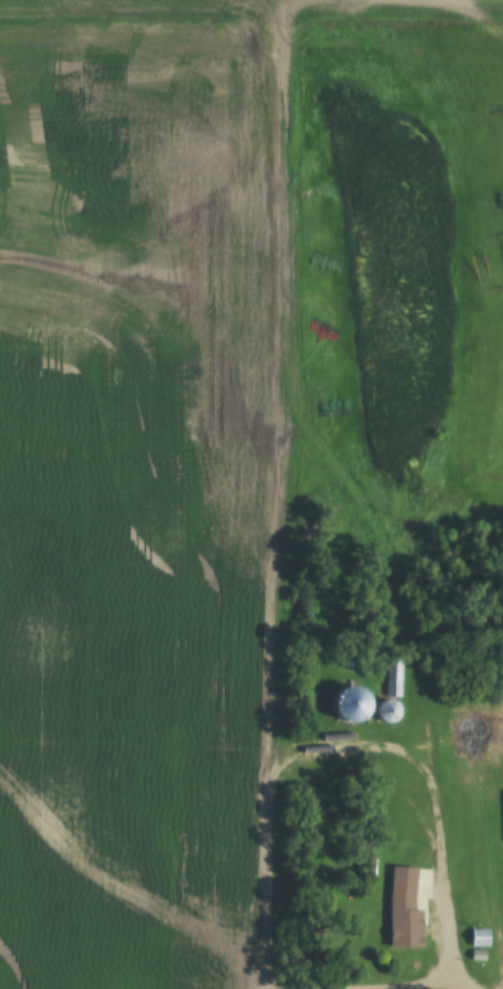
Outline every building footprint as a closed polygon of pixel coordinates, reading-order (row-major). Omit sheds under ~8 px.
[(387,695),(401,695),(401,657),(387,657),(387,695)] [(360,685),(338,690),(345,721),(368,715),(360,685)] [(379,721),(395,721),(396,701),(380,700),(379,721)] [(415,908),(416,867),(392,866),(390,946),(422,947),(423,909),(415,908)] [(489,928),(471,928),(471,946),(489,946),(489,928)]
